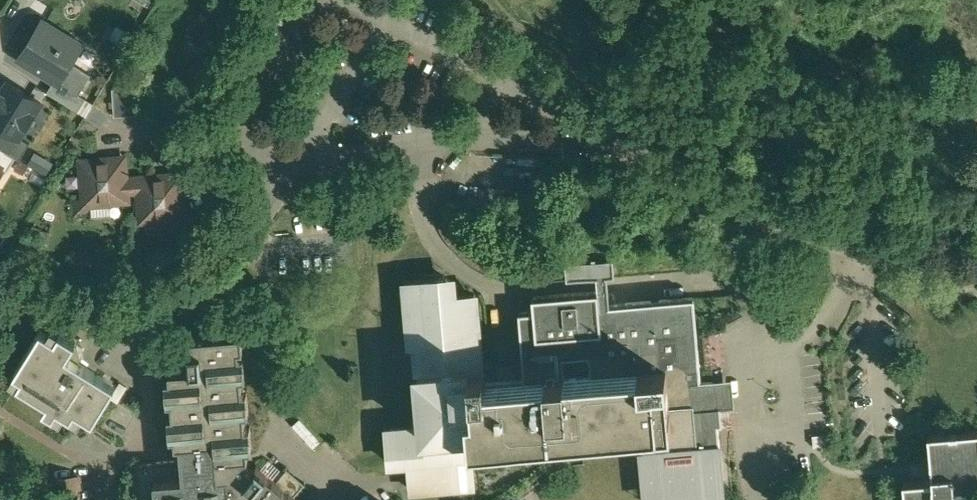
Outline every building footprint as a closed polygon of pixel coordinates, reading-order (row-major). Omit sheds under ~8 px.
[(44,20),(21,58),(57,80),(61,82),(73,62),(85,43),(73,36),(72,37),(44,20)] [(61,82),(57,80),(50,91),(76,108),(84,96),(80,93),(92,73),(73,62),(61,82)] [(19,136),(20,135),(41,100),(9,81),(2,93),(0,92),(0,125),(19,136)] [(136,86),(114,87),(116,115),(138,114),(136,86)] [(20,135),(19,136),(0,125),(0,146),(17,156),(20,158),(30,141),(20,135)] [(2,164),(2,166),(8,170),(17,156),(0,146),(0,163),(2,164)] [(50,172),(57,160),(39,150),(32,162),(50,172)] [(124,156),(82,160),(85,202),(128,199),(127,190),(127,180),(124,156)] [(181,173),(138,176),(138,178),(139,189),(142,219),(185,215),(181,173)] [(139,189),(138,178),(127,180),(127,190),(139,189)] [(597,275),(599,290),(600,305),(612,303),(609,274),(615,273),(614,257),(568,262),(570,278),(597,275)] [(612,303),(600,305),(599,290),(534,296),(535,310),(520,311),(526,379),(487,383),(486,369),(478,370),(477,353),(481,353),(476,294),(455,296),(454,285),(453,285),(453,283),(448,279),(449,279),(447,278),(407,281),(412,343),(417,343),(424,426),(387,429),(390,462),(410,460),(412,488),(475,483),(471,445),(474,444),(474,443),(644,429),(647,458),(642,459),(645,489),(725,483),(720,424),(724,423),(722,409),(720,409),(718,388),(716,389),(715,377),(702,378),(695,296),(612,303)] [(75,409),(93,420),(115,384),(78,361),(80,357),(78,346),(74,343),(76,340),(60,330),(56,337),(41,328),(15,372),(22,376),(18,383),(48,401),(44,407),(55,414),(59,408),(71,416),(75,409)] [(258,463),(254,468),(249,463),(248,456),(250,456),(249,446),(247,446),(245,427),(247,426),(246,410),(244,410),(242,391),(244,390),(244,381),(239,381),(238,370),(243,370),(242,359),(237,359),(236,348),(245,347),(244,332),(189,336),(192,367),(171,369),(171,378),(174,378),(175,398),(173,398),(175,414),(177,414),(178,434),(176,434),(177,443),(181,443),(183,458),(137,462),(138,480),(129,481),(131,499),(302,499),(258,463)] [(928,436),(932,480),(905,483),(906,499),(957,499),(957,491),(976,489),(976,432),(928,436)] [(56,478),(58,499),(81,499),(82,499),(80,476),(56,478)]
